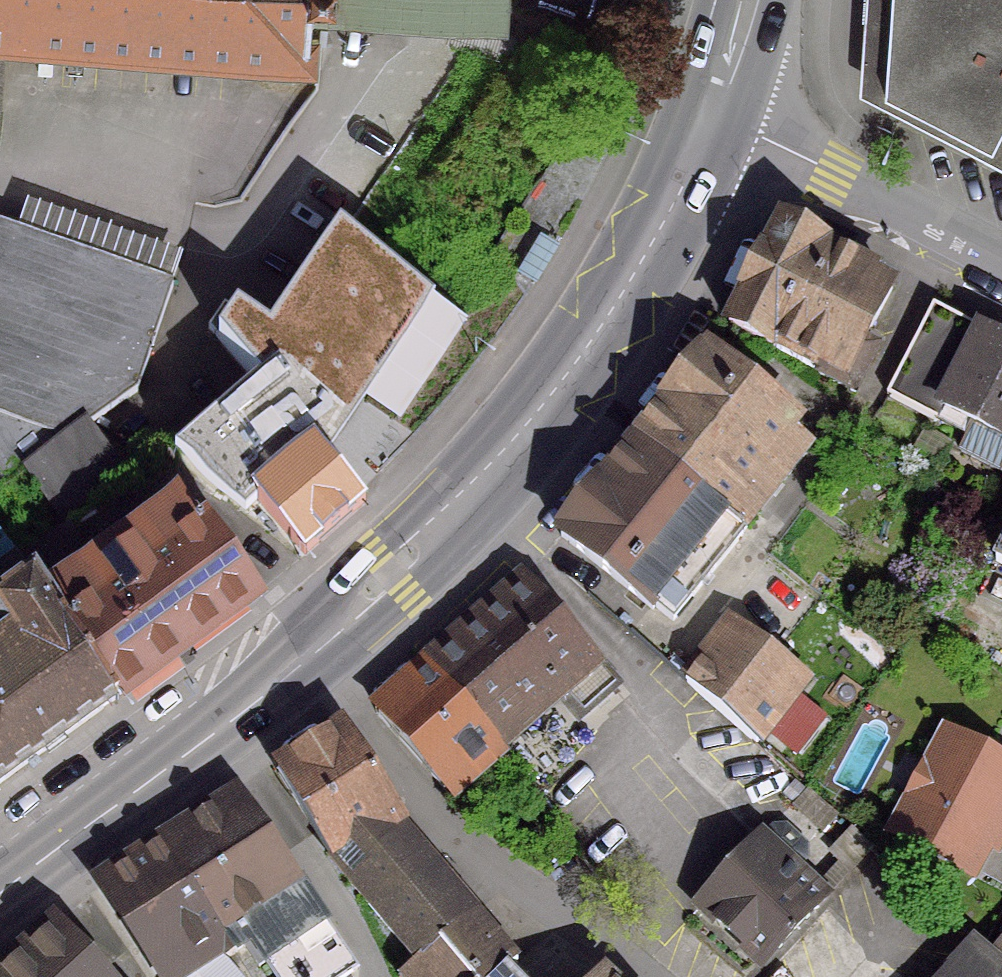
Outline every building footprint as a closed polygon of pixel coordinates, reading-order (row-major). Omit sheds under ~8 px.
[(4,59),(320,84),(322,29),(508,44),(511,0),(0,0),(0,59),(4,59)] [(878,93),(915,112),(1001,157),(1001,0),(885,0),(878,93)] [(215,326),(263,365),(281,350),(354,412),(436,287),(342,208),(270,312),(238,288),(215,326)] [(0,215),(0,411),(59,431),(86,411),(92,420),(138,387),(176,275),(0,215)] [(866,276),(774,228),(723,326),(813,373),(812,374),(849,393),(872,349),(859,342),(886,291),(865,280),(866,276)] [(536,241),(514,277),(526,285),(548,248),(536,241)] [(445,295),(423,338),(450,352),(472,309),(445,295)] [(927,308),(881,397),(930,423),(934,415),(964,430),(953,451),(1001,477),(1001,347),(927,308)] [(699,330),(703,324),(691,317),(669,353),(681,361),(699,330)] [(354,412),(281,350),(263,365),(177,435),(245,499),(256,487),(304,545),(367,490),(332,441),(354,412)] [(661,405),(628,447),(628,448),(735,534),(737,532),(738,532),(804,448),(787,434),(790,429),(700,357),(661,405)] [(17,462),(59,431),(0,411),(0,474),(17,462)] [(92,420),(86,411),(59,431),(17,462),(61,520),(129,469),(92,420)] [(646,612),(649,608),(666,623),(737,535),(735,534),(628,448),(626,446),(554,536),(646,612)] [(73,607),(64,613),(124,697),(266,588),(206,500),(199,504),(179,475),(47,570),(73,607)] [(124,697),(64,613),(73,607),(47,570),(35,553),(23,561),(0,528),(0,784),(124,697)] [(993,563),(1001,568),(1001,545),(993,563)] [(522,584),(425,669),(491,744),(555,689),(578,716),(612,687),(522,584)] [(725,628),(681,684),(749,744),(796,683),(725,628)] [(491,744),(425,669),(372,716),(454,808),(484,782),(475,772),(498,752),(491,744)] [(996,888),(1001,875),(1001,749),(949,724),(894,839),(996,888)] [(394,817),(340,732),(272,774),(332,871),(411,964),(412,965),(470,916),(388,820),(394,817)] [(237,797),(159,847),(228,955),(239,948),(253,969),(259,964),(268,976),(341,976),(352,970),(237,797)] [(761,850),(753,843),(695,906),(757,964),(771,949),(773,951),(776,947),(775,946),(799,920),(800,921),(803,918),(802,916),(816,901),(780,867),(790,867),(798,859),(797,849),(779,831),(768,832),(761,839),(761,850)] [(862,848),(846,833),(826,854),(843,870),(862,848)] [(159,847),(94,887),(151,976),(187,976),(212,961),(214,964),(228,955),(159,847)] [(412,965),(411,964),(404,970),(410,976),(493,976),(510,963),(470,916),(412,965)] [(48,926),(0,969),(0,976),(95,976),(48,926)] [(991,958),(988,956),(967,938),(944,964),(941,961),(936,964),(940,968),(932,976),(1001,976),(1001,967),(991,958)] [(1001,967),(1001,940),(988,956),(991,958),(1001,967)] [(498,975),(511,965),(510,963),(493,976),(500,976),(498,975)]
